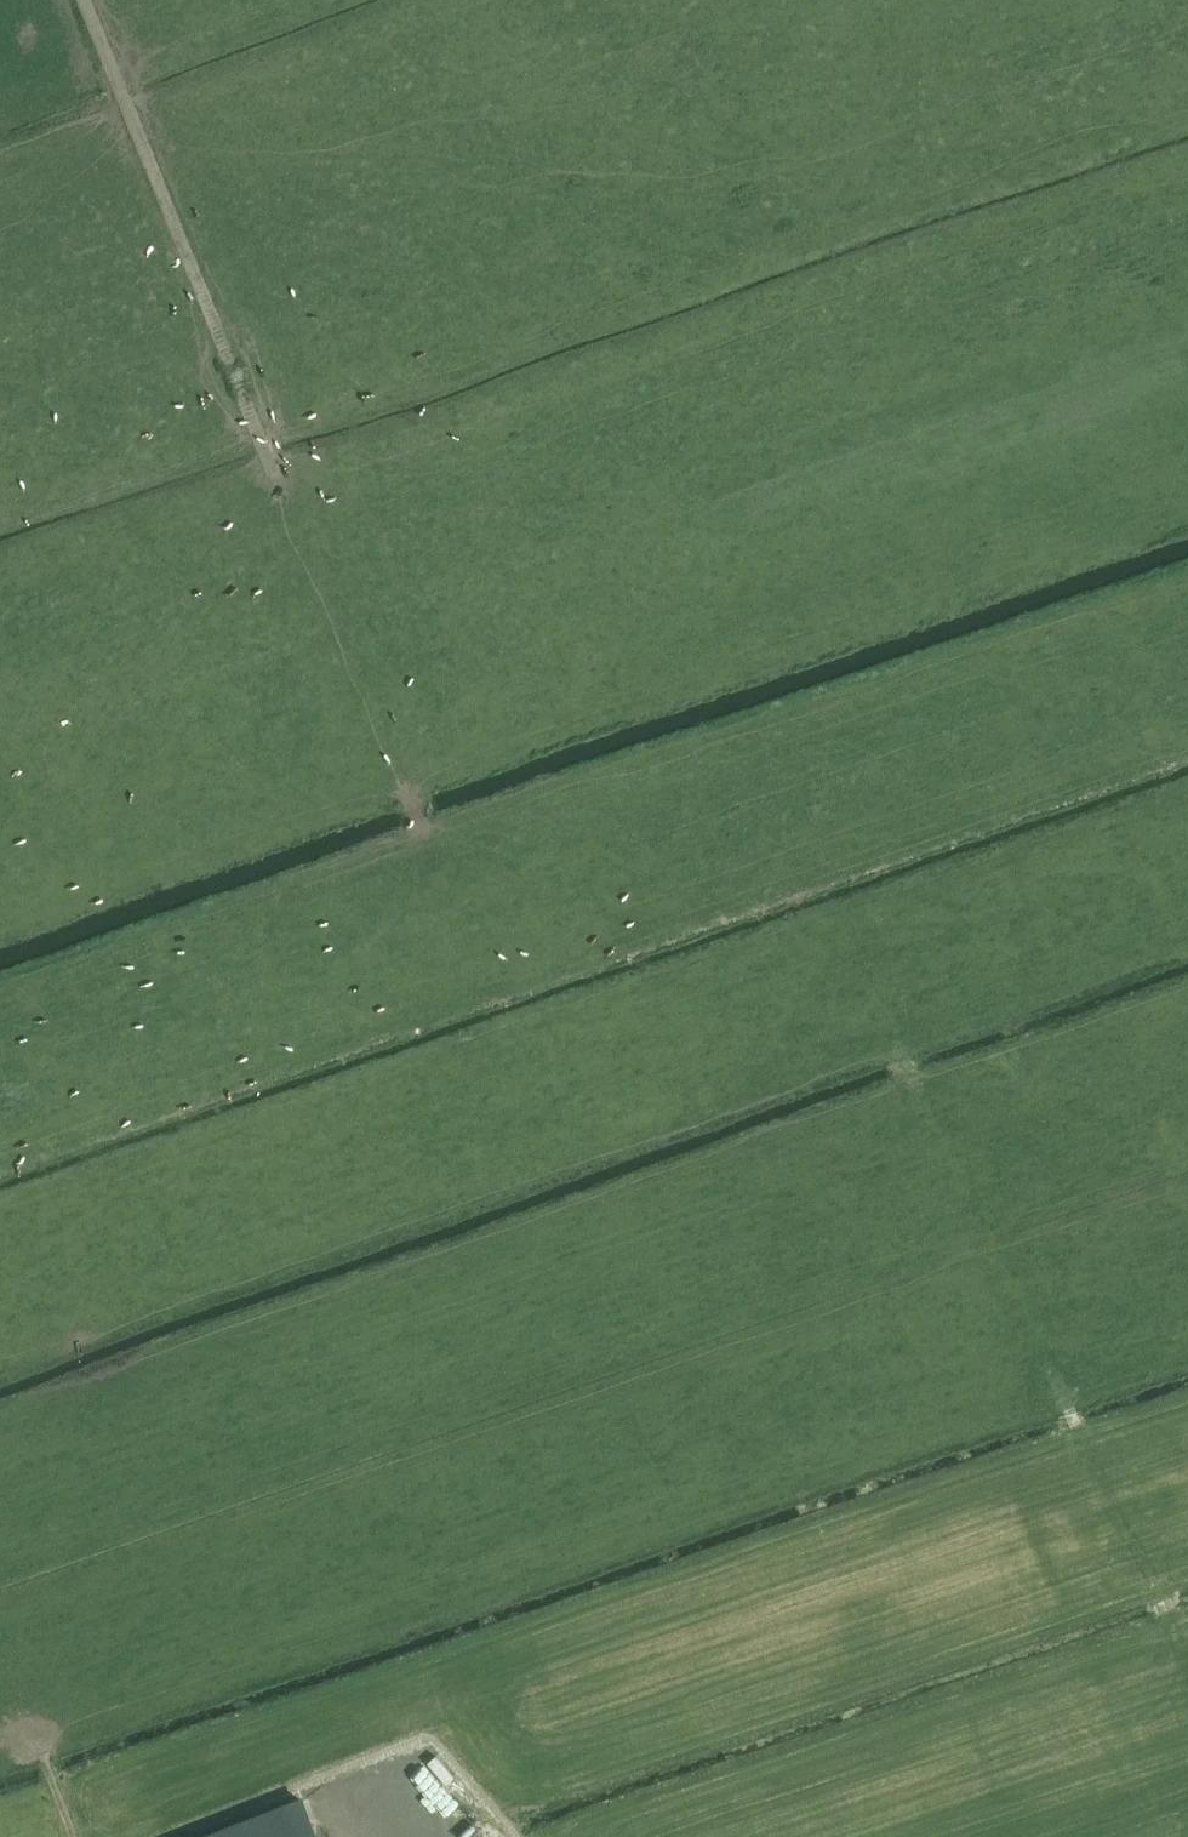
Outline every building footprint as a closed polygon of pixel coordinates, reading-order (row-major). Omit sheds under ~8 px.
[(201,1836),(317,1836),(302,1798),(201,1836)]
